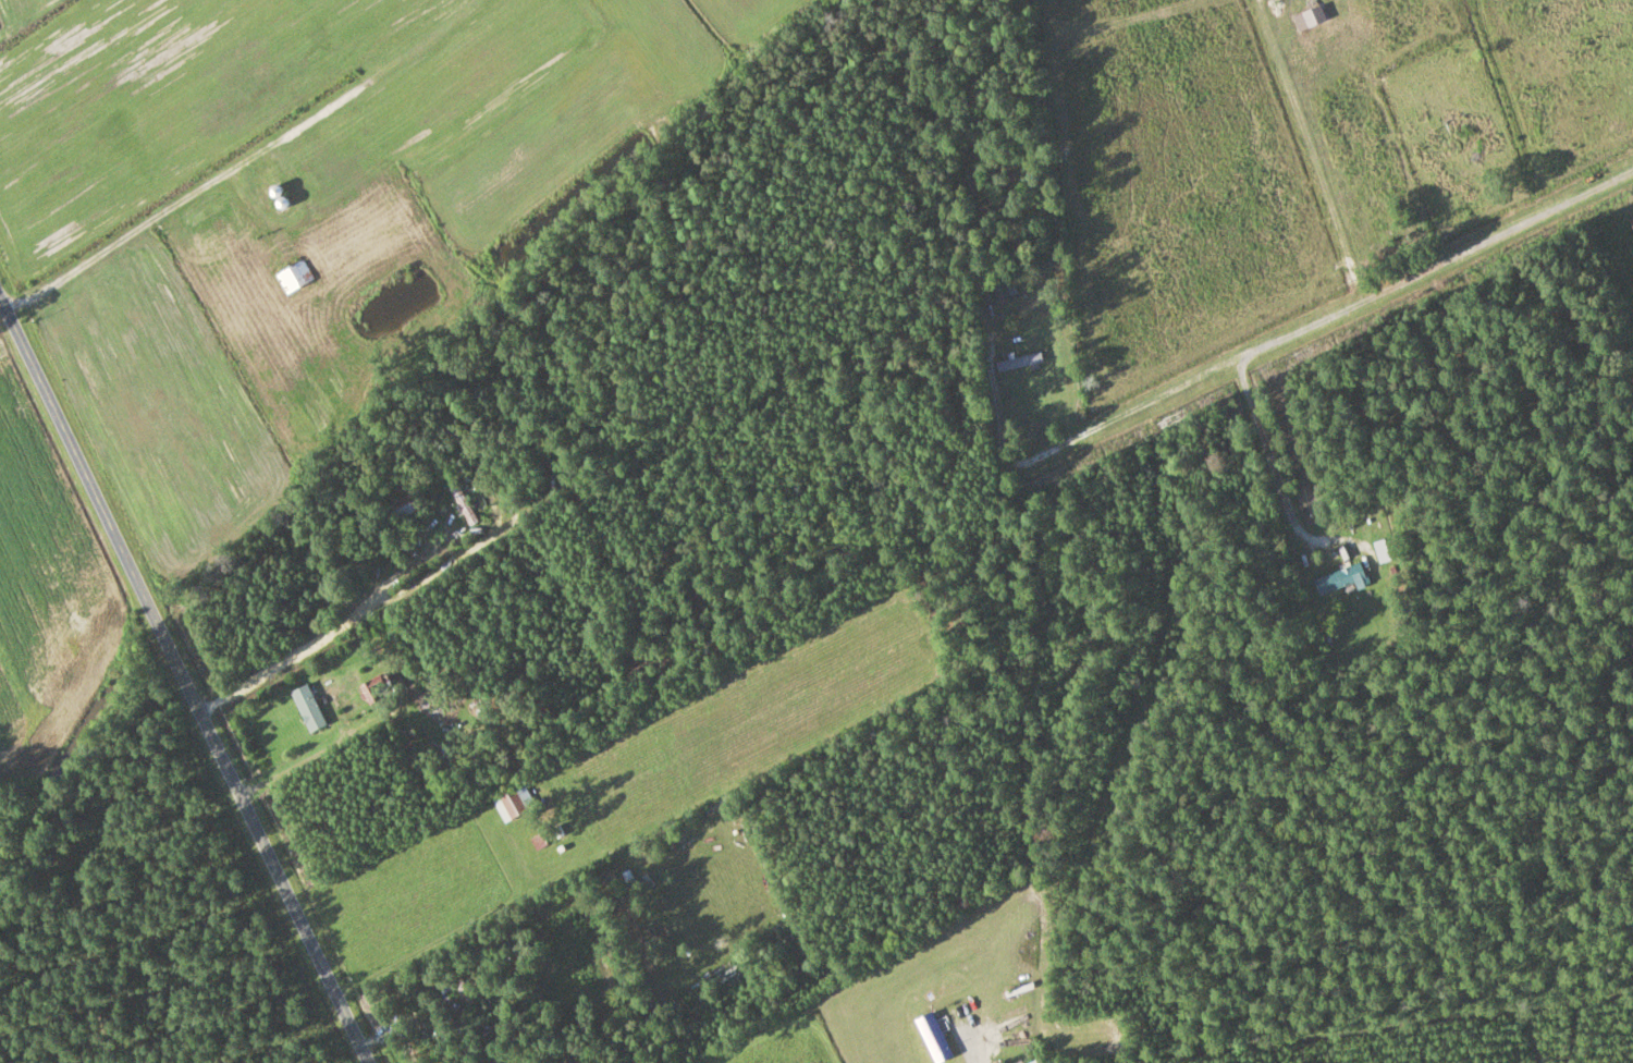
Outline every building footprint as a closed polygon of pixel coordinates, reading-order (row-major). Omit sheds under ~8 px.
[(1039,215),(1039,226),(1059,225),(1059,214),(1039,215)] [(274,274),(286,294),(313,279),(302,258),(274,274)] [(1042,362),(1040,352),(995,362),(997,372),(1042,362)] [(478,522),(457,481),(447,486),(467,527),(478,522)] [(386,505),(393,521),(420,509),(413,492),(386,505)] [(1363,579),(1358,563),(1311,580),(1318,596),(1363,579)] [(502,823),(535,808),(523,782),(490,797),(502,823)] [(932,1062),(937,1062),(951,1057),(931,1010),(913,1018),(932,1062)]
